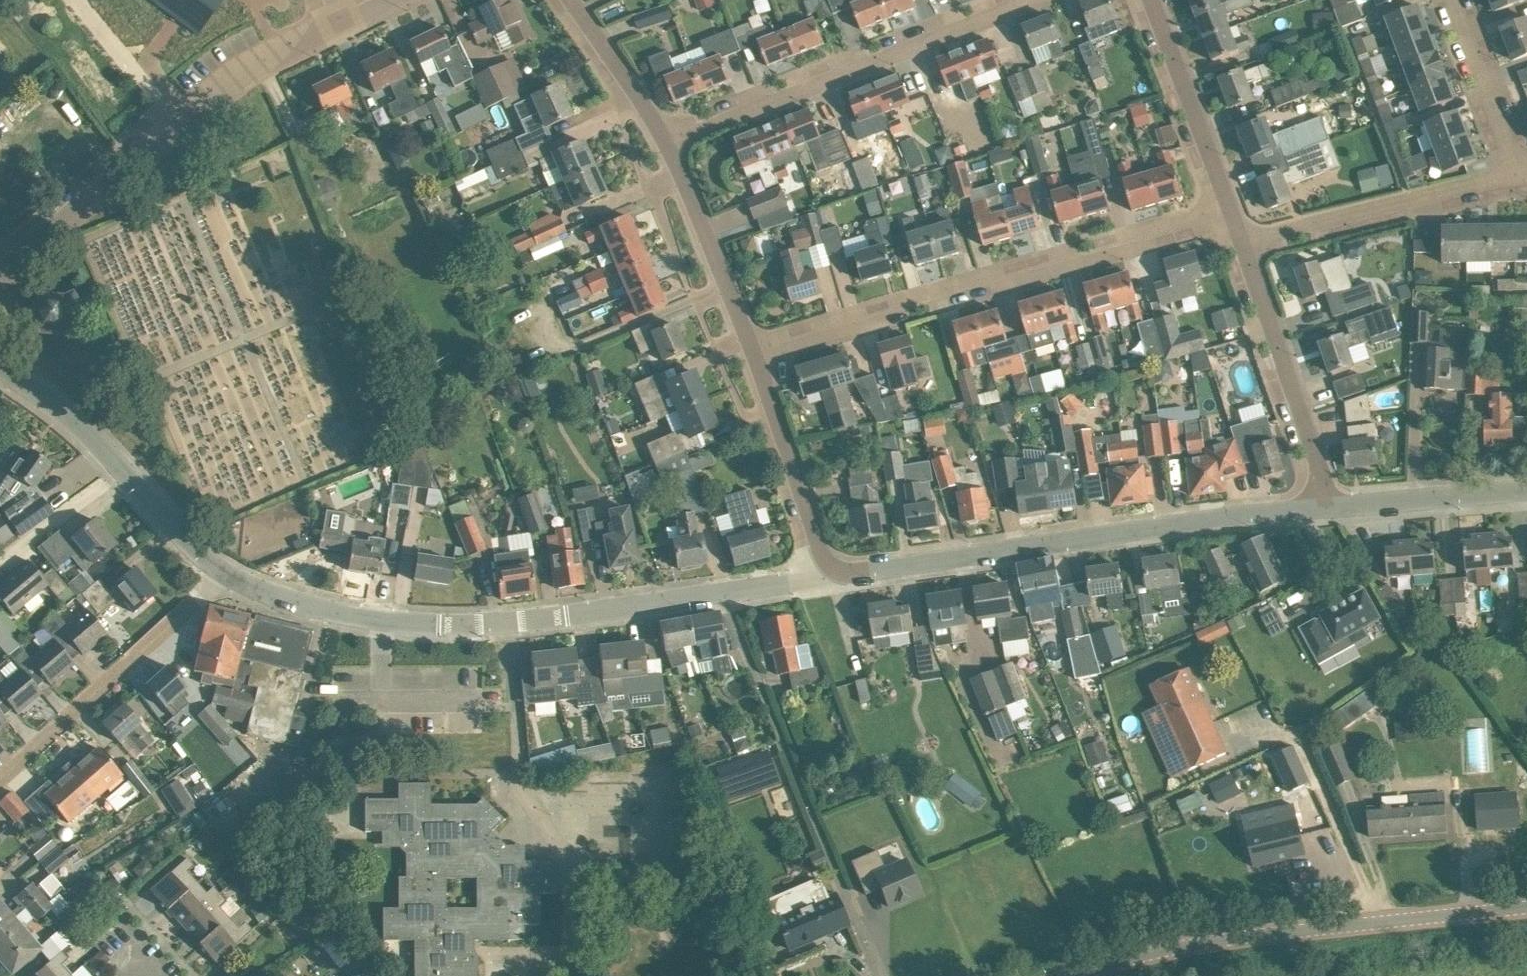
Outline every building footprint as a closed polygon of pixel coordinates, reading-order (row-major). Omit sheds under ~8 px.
[(198,36),(225,0),(151,0),(198,36)] [(477,42),(493,35),(506,29),(513,44),(531,36),(515,0),(498,0),(481,8),(485,18),(470,26),(477,42)] [(714,0),(696,0),(699,10),(715,5),(714,0)] [(834,14),(828,0),(808,0),(806,1),(811,14),(818,12),(820,19),(834,14)] [(834,14),(853,7),(861,29),(889,18),(886,9),(882,0),(828,0),(834,14)] [(886,9),(889,18),(917,7),(914,0),(882,0),(886,9)] [(1111,0),(1089,0),(1081,3),(1090,26),(1086,28),(1091,41),(1108,34),(1108,35),(1122,29),(1118,17),(1111,0)] [(1196,14),(1205,11),(1233,0),(1190,0),(1196,14)] [(1205,11),(1196,14),(1204,37),(1230,27),(1225,16),(1254,5),(1252,0),(1233,0),(1205,11)] [(1334,9),(1348,3),(1347,0),(1331,0),(1334,9)] [(1505,8),(1524,0),(1491,0),(1496,11),(1505,8)] [(640,29),(672,18),(668,5),(636,15),(640,29)] [(1387,19),(1396,42),(1427,30),(1418,7),(1387,19)] [(1315,30),(1335,29),(1334,13),(1314,14),(1315,30)] [(1023,26),(1033,51),(1048,45),(1054,61),(1065,56),(1059,41),(1060,40),(1050,15),(1023,26)] [(824,44),(814,19),(813,19),(786,30),(796,55),(824,44)] [(1520,21),(1502,28),(1514,60),(1526,55),(1526,19),(1520,21)] [(796,55),(786,30),(776,34),(772,24),(754,32),(750,23),(732,30),(740,51),(759,43),(768,66),(796,55)] [(454,85),(464,80),(451,49),(440,27),(409,42),(420,64),(434,57),(440,70),(446,67),(454,85)] [(1213,61),(1223,57),(1238,51),(1252,46),(1248,36),(1235,41),(1230,27),(1204,37),(1213,61)] [(731,80),(727,71),(722,58),(740,51),(732,30),(703,42),(710,60),(693,66),(703,91),(731,80)] [(1404,64),(1435,53),(1427,30),(1396,42),(1404,64)] [(1300,42),(1296,31),(1271,41),(1275,52),(1300,42)] [(1353,41),(1359,56),(1368,52),(1364,41),(1363,37),(1353,41)] [(963,49),(974,78),(975,78),(1000,68),(989,39),(963,49)] [(1092,41),(1091,41),(1080,46),(1094,80),(1105,75),(1092,41)] [(937,59),(948,88),(964,82),(972,102),(973,101),(977,111),(986,107),(979,88),(974,78),(963,49),(937,59)] [(395,119),(405,114),(409,123),(430,113),(426,104),(418,107),(412,93),(411,94),(404,78),(391,50),(362,64),(375,92),(390,84),(397,100),(388,105),(395,119)] [(703,91),(693,66),(676,73),(667,50),(649,58),(659,82),(666,79),(675,102),(703,91)] [(1413,87),(1434,78),(1444,75),(1435,53),(1404,64),(1413,87)] [(1371,59),(1370,57),(1361,61),(1367,79),(1377,75),(1371,59)] [(1340,60),(1328,70),(1339,82),(1350,71),(1340,60)] [(516,92),(502,62),(474,76),(487,105),(516,92)] [(549,64),(543,66),(540,74),(548,77),(554,74),(556,67),(549,64)] [(1036,66),(1022,71),(1036,108),(1050,103),(1036,66)] [(1231,108),(1253,99),(1248,85),(1263,79),(1258,66),(1243,72),(1242,70),(1220,79),(1231,108)] [(1518,72),(1523,85),(1526,83),(1526,68),(1518,72)] [(1038,113),(1036,108),(1022,71),(1010,76),(1025,118),(1038,113)] [(874,84),(877,94),(885,113),(911,102),(900,74),(874,84)] [(336,104),(343,118),(349,131),(361,125),(355,112),(349,98),(351,97),(340,75),(312,88),(323,111),(336,104)] [(1327,75),(1305,84),(1309,93),(1330,84),(1327,75)] [(1444,75),(1434,78),(1413,87),(1421,110),(1453,98),(1444,75)] [(1343,81),(1346,89),(1357,84),(1355,77),(1343,81)] [(1278,107),(1309,96),(1304,80),(1272,92),(1278,107)] [(1385,97),(1379,80),(1369,84),(1375,101),(1385,97)] [(990,83),(979,88),(986,107),(983,98),(994,93),(990,83)] [(469,84),(458,90),(467,107),(478,101),(469,84)] [(848,95),(851,104),(859,123),(885,113),(877,94),(874,84),(848,95)] [(544,127),(571,115),(558,85),(513,105),(520,121),(526,134),(544,126),(544,127)] [(957,120),(945,89),(930,95),(942,126),(957,120)] [(942,126),(930,95),(915,101),(927,132),(942,126)] [(427,102),(442,136),(455,130),(439,96),(427,102)] [(1088,115),(1089,115),(1099,111),(1101,111),(1097,98),(1088,100),(1085,105),(1088,115)] [(461,129),(487,116),(480,102),(454,115),(461,129)] [(1394,119),(1387,103),(1378,107),(1383,123),(1394,119)] [(1136,127),(1150,123),(1144,104),(1130,109),(1136,127)] [(810,154),(813,162),(817,172),(830,167),(819,139),(822,138),(811,109),(785,119),(800,159),(810,154)] [(1427,125),(1435,148),(1467,136),(1458,113),(1427,125)] [(436,131),(430,119),(421,123),(426,135),(436,131)] [(759,129),(778,179),(790,175),(785,164),(800,159),(785,119),(759,129)] [(1101,141),(1095,119),(1082,122),(1088,145),(1101,141)] [(1250,157),(1259,154),(1280,145),(1285,157),(1304,150),(1295,127),(1272,135),(1266,119),(1239,129),(1250,157)] [(889,124),(893,134),(904,130),(900,120),(889,124)] [(1016,143),(1019,125),(1000,122),(998,137),(1001,147),(1016,143)] [(1178,142),(1173,125),(1155,129),(1160,147),(1178,142)] [(526,134),(486,150),(492,165),(522,152),(522,151),(549,140),(544,127),(544,126),(526,134)] [(1113,138),(1110,126),(1099,129),(1102,141),(1113,138)] [(780,183),(778,179),(759,129),(733,140),(748,176),(760,171),(767,188),(780,183)] [(1038,135),(1027,139),(1036,171),(1048,168),(1038,135)] [(383,142),(386,149),(387,150),(393,163),(394,162),(406,157),(396,136),(383,142)] [(905,154),(907,157),(921,152),(920,148),(915,136),(901,142),(905,154)] [(1467,136),(1435,148),(1444,171),(1475,159),(1467,136)] [(539,160),(544,173),(550,186),(594,167),(582,140),(552,154),(539,160)] [(975,141),(964,144),(966,154),(978,151),(975,141)] [(1408,158),(1402,142),(1392,146),(1398,162),(1408,158)] [(1305,180),(1324,172),(1314,147),(1304,150),(1285,157),(1290,170),(1287,171),(1287,172),(1282,174),(1281,172),(1259,180),(1269,209),(1292,200),(1286,185),(1291,183),(1292,184),(1305,180)] [(1001,149),(988,153),(992,164),(1004,161),(1001,149)] [(1155,194),(1158,203),(1182,196),(1169,150),(1158,153),(1163,169),(1149,173),(1155,194)] [(522,152),(492,165),(499,179),(527,166),(522,152)] [(1404,179),(1414,176),(1413,173),(1431,166),(1426,152),(1409,159),(1408,158),(1398,162),(1404,179)] [(868,157),(853,162),(864,190),(879,184),(868,157)] [(965,160),(949,164),(958,199),(974,195),(965,160)] [(1158,203),(1155,194),(1149,173),(1134,178),(1130,162),(1119,165),(1133,211),(1158,203)] [(1111,208),(1108,199),(1097,163),(1072,170),(1077,186),(1086,216),(1111,208)] [(492,165),(474,172),(454,182),(463,200),(492,188),(491,186),(500,183),(499,179),(492,165)] [(594,167),(550,186),(562,212),(575,207),(606,193),(594,167)] [(1376,170),(1375,167),(1358,172),(1364,192),(1391,183),(1386,167),(1376,170)] [(928,174),(914,178),(915,180),(917,189),(918,191),(932,187),(928,174)] [(1058,174),(1047,178),(1061,223),(1086,216),(1077,186),(1062,190),(1058,174)] [(337,205),(334,197),(339,196),(333,178),(325,181),(323,176),(312,180),(323,210),(337,205)] [(789,205),(781,187),(748,201),(755,219),(758,218),(789,205)] [(1019,209),(1006,213),(1013,237),(1041,229),(1029,187),(1014,192),(1019,209)] [(877,190),(865,193),(871,212),(882,209),(877,190)] [(1013,237),(1006,213),(1000,195),(972,204),(984,245),(1013,237)] [(794,220),(789,205),(758,218),(763,232),(794,220)] [(962,252),(953,222),(952,222),(948,206),(938,209),(943,224),(930,228),(939,259),(962,252)] [(816,212),(802,216),(811,246),(825,242),(821,230),(816,212)] [(628,215),(619,219),(600,227),(585,234),(589,243),(604,236),(610,250),(637,238),(628,215)] [(908,235),(917,265),(939,259),(930,228),(918,232),(913,216),(904,219),(908,235)] [(561,219),(531,232),(537,244),(558,235),(565,232),(561,219)] [(885,246),(881,231),(877,219),(869,220),(865,226),(867,235),(872,250),(856,255),(864,281),(893,272),(886,246),(885,246)] [(1515,261),(1515,235),(1515,225),(1491,226),(1492,261),(1515,261)] [(1515,235),(1515,261),(1526,261),(1526,225),(1515,225),(1515,235)] [(821,230),(825,242),(828,255),(845,250),(839,226),(821,230)] [(1442,226),(1443,236),(1443,261),(1468,261),(1467,226),(1442,226)] [(1491,226),(1467,226),(1468,261),(1492,261),(1491,226)] [(517,253),(518,253),(537,244),(531,232),(531,231),(512,239),(511,240),(517,253)] [(562,248),(558,235),(537,244),(518,253),(522,263),(534,258),(535,260),(562,248)] [(757,250),(754,237),(741,240),(744,254),(757,250)] [(610,250),(619,272),(647,260),(637,238),(610,250)] [(1431,252),(1432,241),(1415,240),(1414,252),(1431,252)] [(793,302),(803,299),(823,293),(816,270),(806,273),(799,250),(783,255),(790,278),(787,279),(793,302)] [(1197,296),(1192,279),(1202,276),(1195,253),(1166,262),(1172,281),(1156,285),(1162,306),(1197,296)] [(1305,299),(1327,292),(1335,316),(1378,302),(1372,282),(1353,289),(1342,256),(1319,264),(1319,262),(1295,270),(1305,299)] [(619,272),(629,294),(656,282),(647,260),(619,272)] [(599,269),(584,276),(588,285),(603,278),(599,269)] [(1110,288),(1116,310),(1129,306),(1133,321),(1142,318),(1138,303),(1139,303),(1130,272),(1107,279),(1110,288)] [(588,285),(584,276),(573,281),(577,290),(588,285)] [(588,285),(592,295),(607,288),(603,278),(588,285)] [(1116,310),(1110,288),(1107,279),(1084,285),(1093,316),(1094,316),(1099,331),(1107,329),(1103,314),(1116,310)] [(1516,289),(1526,289),(1526,279),(1516,280),(1516,289)] [(1499,290),(1516,289),(1516,280),(1498,280),(1499,290)] [(638,316),(666,305),(656,282),(629,294),(634,307),(619,314),(622,322),(638,316)] [(1409,285),(1397,288),(1401,300),(1412,297),(1409,285)] [(1490,285),(1473,285),(1473,296),(1490,296),(1490,285)] [(37,332),(41,333),(59,334),(72,316),(72,315),(82,311),(80,306),(82,305),(83,308),(92,304),(90,301),(93,300),(90,291),(86,292),(85,289),(76,293),(78,296),(76,297),(73,292),(63,296),(41,294),(28,312),(30,317),(24,320),(29,330),(35,328),(37,332)] [(577,291),(558,299),(564,311),(582,302),(581,300),(577,291)] [(1042,298),(1051,329),(1063,325),(1068,340),(1077,337),(1073,322),(1064,291),(1042,298)] [(1033,350),(1043,347),(1055,344),(1051,329),(1042,298),(1019,304),(1028,335),(1029,335),(1033,350)] [(1223,342),(1243,337),(1236,307),(1215,312),(1223,342)] [(1335,339),(1335,338),(1320,343),(1330,372),(1355,363),(1350,348),(1371,341),(1372,343),(1398,334),(1389,307),(1345,322),(1350,334),(1335,339)] [(999,310),(976,317),(985,348),(998,344),(1002,359),(1012,356),(1007,340),(999,310)] [(1411,342),(1429,343),(1430,311),(1412,311),(1411,342)] [(954,323),(963,354),(967,369),(990,362),(985,348),(976,317),(954,323)] [(1176,317),(1156,322),(1167,361),(1206,350),(1200,330),(1181,336),(1176,317)] [(1138,324),(1142,339),(1159,335),(1154,319),(1138,324)] [(657,346),(663,360),(685,351),(673,323),(654,332),(650,323),(631,332),(640,353),(657,346)] [(1424,388),(1462,390),(1466,390),(1468,369),(1463,369),(1465,327),(1443,326),(1441,349),(1426,348),(1424,388)] [(1090,339),(1098,365),(1101,378),(1112,375),(1109,362),(1111,362),(1103,335),(1090,339)] [(880,345),(887,368),(891,367),(898,391),(921,385),(914,361),(917,360),(910,336),(880,345)] [(1090,378),(1098,376),(1088,341),(1078,344),(1085,368),(1087,367),(1090,378)] [(847,354),(847,355),(828,360),(836,387),(824,391),(830,411),(839,408),(840,411),(844,409),(845,411),(851,409),(844,384),(854,381),(855,381),(854,374),(860,373),(861,373),(857,358),(856,358),(850,360),(848,354),(847,354)] [(795,388),(803,386),(806,396),(824,391),(836,387),(828,360),(799,369),(799,368),(798,368),(800,377),(793,379),(793,376),(792,376),(795,388)] [(1157,364),(1164,382),(1176,378),(1169,360),(1167,361),(1167,360),(1157,364)] [(594,397),(608,392),(599,368),(586,373),(594,397)] [(1496,369),(1468,369),(1466,390),(1469,390),(1469,392),(1496,392),(1496,369)] [(651,421),(675,411),(705,398),(693,371),(667,382),(663,372),(634,383),(651,421)] [(529,394),(548,387),(542,372),(523,379),(529,394)] [(1014,377),(1019,394),(1032,390),(1027,373),(1014,377)] [(1358,392),(1366,390),(1360,373),(1353,376),(1334,382),(1339,399),(1358,392)] [(973,375),(959,379),(968,407),(976,405),(981,403),(979,395),(973,375)] [(1035,396),(1047,393),(1042,375),(1030,378),(1035,396)] [(1032,390),(1019,394),(1020,399),(1021,399),(1034,396),(1032,390)] [(1067,397),(1062,401),(1074,416),(1084,408),(1080,403),(1074,395),(1072,393),(1067,397)] [(1347,422),(1371,419),(1367,394),(1356,398),(1345,402),(1347,422)] [(1485,418),(1485,446),(1513,445),(1513,437),(1526,437),(1526,417),(1513,417),(1512,394),(1490,394),(1491,418),(1485,418)] [(884,404),(889,421),(905,418),(898,395),(882,399),(884,404)] [(705,398),(675,411),(682,428),(647,443),(654,459),(650,461),(642,443),(616,453),(625,474),(638,470),(655,464),(685,451),(686,454),(714,441),(709,429),(717,426),(705,398)] [(1017,421),(1011,401),(993,406),(998,426),(1017,421)] [(879,423),(889,421),(884,404),(870,408),(879,423)] [(969,407),(957,409),(959,422),(971,420),(969,407)] [(835,429),(855,424),(851,409),(845,411),(844,409),(840,411),(839,408),(830,411),(835,429)] [(1166,455),(1161,423),(1160,423),(1159,413),(1144,415),(1149,457),(1166,455)] [(1050,417),(1056,452),(1060,451),(1078,448),(1076,432),(1074,432),(1073,425),(1065,427),(1063,415),(1061,415),(1051,417),(1050,417)] [(1244,465),(1257,460),(1263,478),(1286,470),(1276,440),(1275,441),(1266,416),(1231,428),(1235,439),(1244,465)] [(609,435),(620,431),(615,417),(604,421),(609,435)] [(926,422),(928,434),(947,431),(946,419),(926,422)] [(1225,477),(1247,472),(1244,465),(1235,439),(1226,441),(1224,438),(1212,439),(1209,419),(1201,420),(1210,493),(1227,491),(1225,477)] [(1182,482),(1190,481),(1192,495),(1210,493),(1201,420),(1187,422),(1177,423),(1181,450),(1190,449),(1191,460),(1188,460),(1189,472),(1181,473),(1182,482)] [(1177,423),(1177,421),(1161,423),(1166,455),(1181,453),(1181,450),(1177,423)] [(875,423),(858,426),(860,434),(876,431),(875,423)] [(1376,423),(1362,425),(1348,427),(1350,443),(1345,443),(1348,467),(1378,463),(1375,439),(1378,439),(1376,423)] [(850,438),(848,429),(840,431),(842,440),(850,438)] [(1110,480),(1107,480),(1107,481),(1102,482),(1104,499),(1109,499),(1109,500),(1112,500),(1113,506),(1131,503),(1123,443),(1122,433),(1107,435),(1092,438),(1091,429),(1076,432),(1078,448),(1083,475),(1098,472),(1097,464),(1111,462),(1112,470),(1109,470),(1110,480)] [(887,474),(888,479),(906,477),(905,470),(903,449),(901,450),(899,435),(882,437),(885,456),(887,474)] [(1137,441),(1123,443),(1131,503),(1148,501),(1147,496),(1155,495),(1152,475),(1145,476),(1143,466),(1140,466),(1137,441)] [(420,448),(413,485),(428,488),(432,468),(423,447),(420,448)] [(397,483),(413,485),(420,448),(402,455),(397,483)] [(948,449),(931,454),(933,460),(950,455),(948,449)] [(3,491),(0,495),(0,505),(17,531),(20,536),(53,512),(42,496),(31,503),(23,492),(28,485),(34,489),(51,464),(30,450),(23,460),(13,453),(0,473),(0,489),(3,491)] [(685,451),(655,464),(661,479),(677,473),(687,502),(675,504),(677,516),(681,539),(673,540),(678,566),(678,568),(706,562),(706,561),(705,561),(701,535),(697,536),(693,513),(707,511),(693,473),(688,459),(686,454),(685,451)] [(688,459),(693,473),(714,465),(709,451),(688,459)] [(950,455),(933,460),(942,488),(958,484),(959,492),(964,522),(990,518),(985,488),(982,488),(981,480),(979,481),(978,471),(967,473),(966,466),(954,466),(950,454),(950,455)] [(1024,514),(1038,512),(1054,509),(1047,464),(1016,469),(1014,457),(991,460),(996,491),(1020,488),(1024,514)] [(1069,461),(1061,462),(1061,461),(1047,463),(1047,464),(1054,509),(1077,505),(1077,504),(1076,504),(1072,477),(1071,477),(1069,461)] [(856,510),(850,511),(852,528),(858,527),(860,540),(884,535),(882,526),(882,525),(887,524),(884,504),(881,504),(879,491),(875,492),(871,475),(870,464),(850,467),(852,478),(849,479),(852,496),(853,496),(863,494),(865,507),(855,509),(856,510)] [(638,470),(625,474),(634,504),(644,501),(645,496),(648,494),(639,473),(638,470)] [(934,502),(930,481),(905,485),(909,507),(906,507),(910,531),(940,526),(936,502),(934,502)] [(576,501),(600,496),(597,483),(574,488),(576,501)] [(769,554),(766,545),(761,526),(760,526),(750,489),(724,496),(734,532),(726,535),(735,564),(769,554)] [(533,493),(518,498),(530,532),(544,527),(533,493)] [(484,547),(470,513),(470,514),(464,499),(449,505),(468,553),(484,547)] [(591,506),(577,509),(583,541),(603,537),(609,568),(613,568),(616,570),(622,569),(623,565),(639,562),(627,508),(609,511),(610,518),(594,521),(591,506)] [(11,535),(0,520),(0,543),(11,535)] [(96,520),(69,541),(60,529),(41,545),(59,566),(72,555),(84,570),(116,544),(96,520)] [(556,534),(548,535),(551,554),(550,554),(553,571),(554,571),(556,588),(582,584),(578,550),(572,551),(569,528),(556,530),(556,534)] [(343,535),(322,531),(319,547),(351,552),(348,569),(380,574),(385,540),(369,537),(369,542),(342,538),(343,535)] [(1488,534),(1489,544),(1491,569),(1515,567),(1512,538),(1504,538),(1504,533),(1488,534)] [(1464,542),(1464,546),(1466,571),(1491,569),(1489,544),(1488,534),(1472,536),(1472,541),(1464,542)] [(1240,547),(1244,556),(1261,593),(1288,580),(1267,535),(1240,547)] [(1425,539),(1409,541),(1412,575),(1437,573),(1434,544),(1426,545),(1425,539)] [(1386,548),(1386,553),(1388,577),(1412,575),(1409,541),(1394,542),(1394,548),(1386,548)] [(464,547),(455,547),(455,555),(463,556),(464,547)] [(1217,584),(1235,576),(1221,547),(1203,555),(1217,584)] [(495,570),(500,598),(535,593),(531,564),(530,564),(527,549),(493,555),(496,570),(495,570)] [(454,559),(417,554),(413,580),(450,585),(454,559)] [(1140,596),(1143,616),(1144,625),(1156,623),(1154,614),(1165,612),(1164,602),(1183,599),(1176,556),(1144,561),(1149,594),(1140,596)] [(1025,593),(1028,604),(1029,612),(1030,611),(1032,621),(1057,616),(1054,606),(1063,604),(1059,586),(1060,586),(1054,557),(1051,557),(1040,559),(1040,560),(1018,564),(1024,593),(1025,593)] [(42,576),(28,558),(0,582),(0,598),(13,613),(47,584),(56,597),(68,587),(52,568),(42,576)] [(1122,593),(1123,592),(1119,565),(1088,569),(1091,597),(1107,594),(1110,610),(1124,608),(1122,593)] [(135,568),(110,590),(100,578),(91,586),(81,594),(99,615),(121,597),(133,612),(156,593),(135,568)] [(1518,573),(1520,598),(1526,597),(1526,572),(1518,573)] [(91,586),(81,573),(68,584),(78,596),(81,594),(91,586)] [(1452,578),(1454,603),(1466,602),(1464,577),(1452,578)] [(1443,614),(1455,613),(1454,603),(1452,578),(1440,579),(1443,614)] [(1390,612),(1400,606),(1388,583),(1377,589),(1390,612)] [(1027,617),(1013,619),(1008,584),(976,589),(980,619),(998,616),(1002,643),(1031,639),(1027,617)] [(1380,618),(1364,590),(1321,614),(1323,618),(1316,622),(1315,621),(1301,629),(1318,658),(1332,650),(1329,646),(1349,635),(1353,643),(1367,635),(1362,628),(1380,618)] [(928,596),(930,606),(933,629),(952,626),(954,644),(967,642),(965,625),(967,624),(962,591),(928,596)] [(869,605),(871,615),(874,638),(914,631),(911,607),(898,609),(897,601),(869,605)] [(254,620),(249,619),(249,618),(208,607),(208,608),(200,640),(202,641),(194,671),(203,673),(201,682),(210,685),(211,680),(225,684),(227,679),(235,681),(232,690),(216,686),(212,702),(228,706),(226,717),(246,722),(249,712),(252,713),(246,733),(298,747),(309,749),(312,741),(300,738),(306,718),(292,714),(303,673),(302,673),(312,632),(268,621),(269,618),(255,615),(254,620)] [(1078,607),(1062,610),(1068,638),(1079,636),(1084,635),(1078,607)] [(1261,616),(1272,637),(1288,629),(1277,608),(1261,616)] [(42,625),(54,639),(57,643),(67,635),(83,654),(107,634),(87,610),(68,626),(57,612),(42,625)] [(698,663),(701,670),(713,669),(715,677),(737,672),(730,656),(727,657),(724,639),(725,639),(719,611),(718,612),(689,618),(693,645),(691,645),(698,663)] [(1246,627),(1240,615),(1226,621),(1231,633),(1246,627)] [(762,622),(764,632),(768,652),(773,651),(778,674),(789,672),(791,686),(809,682),(809,681),(818,679),(815,666),(813,667),(808,644),(795,647),(789,617),(762,622)] [(661,622),(659,623),(664,650),(666,650),(672,667),(685,663),(689,677),(702,673),(701,670),(698,663),(691,645),(693,645),(689,618),(661,623),(661,622)] [(11,632),(0,619),(0,640),(11,632)] [(1102,634),(1113,664),(1128,658),(1117,628),(1102,634)] [(1089,635),(1084,636),(1079,636),(1081,643),(1069,645),(1072,661),(1075,678),(1100,673),(1089,635)] [(57,643),(54,639),(30,659),(19,646),(9,654),(21,668),(24,672),(34,664),(50,684),(75,663),(57,643)] [(621,644),(627,694),(627,695),(663,692),(661,674),(660,674),(660,668),(651,659),(645,660),(643,641),(621,644)] [(602,677),(590,678),(593,697),(595,704),(605,703),(605,698),(627,695),(627,694),(625,678),(621,644),(599,646),(602,677)] [(931,645),(917,647),(920,680),(941,677),(941,669),(931,645)] [(553,651),(554,661),(557,685),(575,683),(579,706),(595,704),(593,697),(590,678),(578,680),(575,649),(553,651)] [(531,654),(534,686),(530,687),(532,703),(556,701),(555,685),(557,685),(554,661),(553,651),(531,654)] [(994,670),(1008,705),(1027,698),(1012,662),(994,670)] [(180,693),(187,686),(168,665),(146,685),(174,717),(189,703),(180,693)] [(1,694),(17,713),(42,692),(24,672),(21,668),(6,681),(0,674),(0,694),(1,694)] [(1188,668),(1152,685),(1190,769),(1226,753),(1188,668)] [(987,714),(1007,706),(1008,705),(994,670),(972,678),(987,714)] [(1083,676),(1083,686),(1102,685),(1101,675),(1083,676)] [(871,699),(865,678),(855,681),(860,702),(871,699)] [(1328,716),(1338,730),(1378,702),(1367,688),(1328,716)] [(796,690),(791,692),(779,695),(787,718),(803,713),(796,690)] [(102,724),(119,742),(126,735),(141,752),(154,740),(139,724),(141,722),(125,704),(102,724)] [(251,765),(258,758),(210,704),(198,715),(225,745),(229,741),(251,765)] [(1007,706),(987,714),(998,740),(1018,732),(1007,706)] [(9,722),(0,711),(0,729),(9,722)] [(1110,713),(1104,715),(1106,723),(1113,721),(1110,713)] [(750,748),(739,724),(734,726),(728,714),(722,717),(738,753),(750,748)] [(1059,742),(1073,733),(1065,720),(1051,729),(1059,742)] [(1412,736),(1411,720),(1395,721),(1396,737),(1412,736)] [(687,727),(691,739),(702,735),(699,724),(687,727)] [(671,738),(668,727),(652,731),(654,742),(671,738)] [(626,739),(615,740),(615,754),(627,753),(626,739)] [(1110,760),(1104,739),(1085,744),(1091,765),(1110,760)] [(730,740),(723,743),(728,755),(735,752),(730,740)] [(1338,741),(1322,748),(1338,785),(1354,778),(1338,741)] [(567,768),(581,765),(576,750),(574,744),(560,749),(566,765),(567,768)] [(1274,755),(1291,791),(1311,782),(1294,746),(1274,755)] [(69,822),(122,775),(98,747),(44,795),(53,804),(60,812),(69,822)] [(307,758),(309,749),(298,747),(296,755),(307,758)] [(587,747),(576,750),(581,765),(590,763),(590,762),(587,747)] [(836,752),(832,748),(826,749),(824,755),(828,760),(834,758),(836,752)] [(868,761),(874,777),(888,773),(882,757),(868,761)] [(742,769),(750,793),(781,782),(772,758),(771,758),(746,767),(742,769)] [(832,763),(824,765),(826,771),(834,769),(832,763)] [(183,771),(181,772),(186,779),(191,776),(195,782),(201,777),(192,765),(183,771)] [(1241,793),(1232,773),(1210,783),(1218,803),(1241,793)] [(133,783),(145,798),(158,790),(144,774),(133,783)] [(120,787),(131,799),(139,792),(128,780),(120,787)] [(190,787),(200,802),(210,795),(200,780),(190,787)] [(540,893),(555,893),(555,861),(522,861),(491,830),(503,819),(483,798),(476,804),(430,804),(430,783),(398,783),(398,799),(365,799),(365,831),(382,831),(382,845),(399,846),(406,853),(406,876),(399,877),(399,908),(383,908),(384,940),(415,940),(414,975),(478,975),(478,955),(473,950),(470,950),(471,940),(524,940),(524,924),(540,924),(540,893)] [(968,783),(958,795),(971,805),(981,792),(968,783)] [(839,795),(837,786),(822,789),(824,798),(839,795)] [(13,818),(15,821),(20,817),(29,809),(13,791),(0,803),(13,818)] [(1410,795),(1411,805),(1413,833),(1447,831),(1444,793),(1410,795)] [(1477,795),(1479,829),(1519,826),(1517,793),(1477,795)] [(1113,816),(1134,810),(1129,794),(1108,801),(1113,816)] [(190,797),(173,808),(177,815),(195,805),(190,797)] [(1411,805),(1368,808),(1370,836),(1413,833),(1411,805)] [(1246,832),(1254,867),(1306,854),(1298,820),(1246,832)] [(45,833),(38,823),(28,829),(36,840),(45,833)] [(72,835),(72,834),(72,833),(71,833),(71,832),(71,831),(70,830),(69,829),(68,829),(68,828),(67,828),(66,828),(65,828),(64,828),(63,828),(62,828),(62,829),(61,829),(60,830),(60,831),(59,831),(59,832),(59,833),(58,834),(58,835),(58,836),(59,836),(59,837),(59,838),(60,839),(61,840),(62,840),(62,841),(63,841),(64,841),(65,841),(66,841),(67,841),(68,841),(69,840),(70,839),(71,838),(71,837),(72,837),(72,836),(72,835)] [(207,828),(198,835),(206,845),(215,838),(207,828)] [(40,860),(56,846),(45,834),(30,848),(29,849),(39,861),(40,860)] [(72,843),(62,852),(57,847),(40,862),(51,874),(52,874),(68,859),(66,857),(76,848),(72,843)] [(877,850),(851,861),(866,894),(880,888),(888,906),(920,893),(906,860),(885,869),(877,850)] [(812,867),(822,862),(824,862),(819,851),(818,852),(808,856),(812,867)] [(154,868),(144,857),(132,867),(141,879),(154,868)] [(151,890),(167,908),(197,881),(188,871),(194,865),(187,857),(151,890)] [(108,867),(117,880),(109,885),(117,897),(124,892),(119,884),(128,878),(117,862),(108,867)] [(52,874),(51,874),(39,884),(50,896),(62,886),(52,874)] [(231,881),(225,874),(217,881),(223,888),(231,881)] [(248,887),(241,877),(234,883),(241,893),(248,887)] [(207,892),(197,881),(167,908),(184,926),(220,894),(213,886),(207,892)] [(41,894),(37,889),(31,883),(13,899),(19,906),(10,913),(0,902),(0,930),(41,894)] [(69,904),(84,894),(78,883),(62,893),(69,904)] [(848,923),(835,894),(802,909),(794,890),(769,901),(789,949),(848,923)] [(41,949),(21,927),(33,916),(37,921),(43,916),(47,920),(57,912),(46,900),(41,894),(0,930),(0,960),(12,974),(41,949)] [(200,944),(230,917),(229,917),(220,907),(226,901),(220,894),(184,926),(200,944)] [(252,930),(245,922),(249,919),(239,908),(229,917),(230,917),(200,944),(216,962),(252,930)] [(92,941),(84,932),(75,940),(83,949),(92,941)] [(109,960),(100,950),(89,960),(97,970),(109,960)] [(71,975),(62,964),(68,958),(61,951),(33,975),(70,975),(71,975)]
